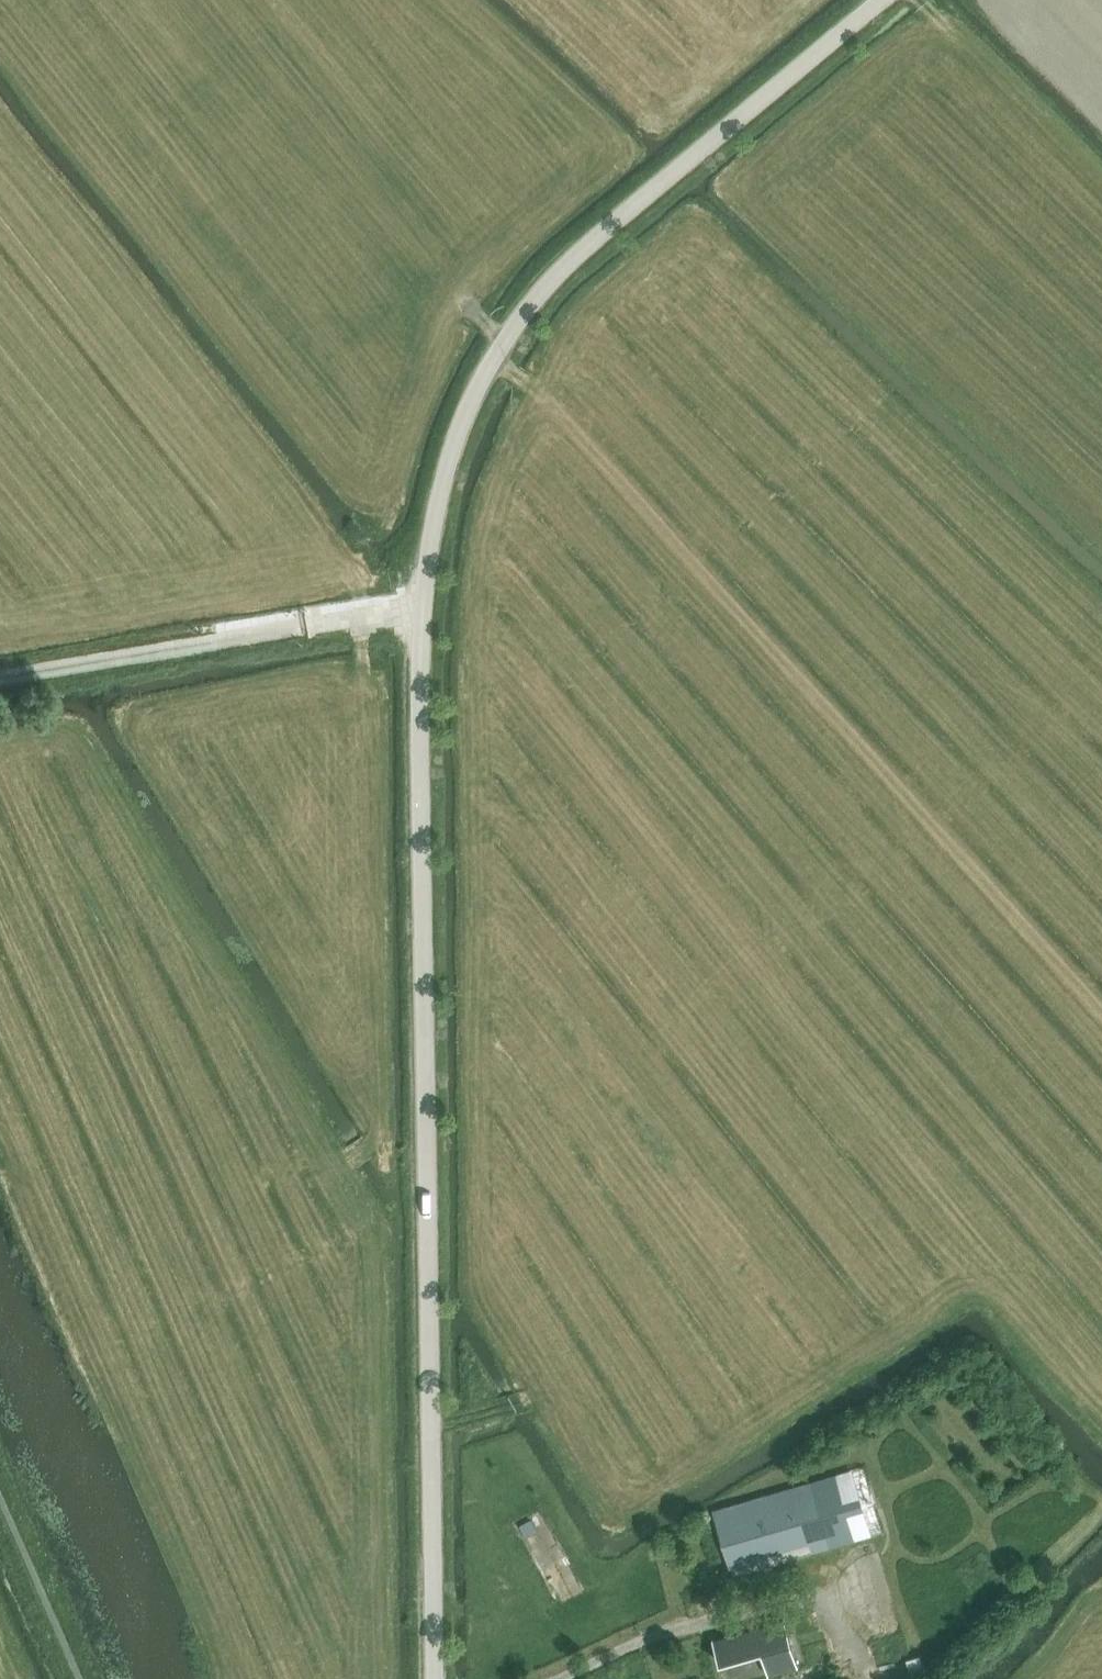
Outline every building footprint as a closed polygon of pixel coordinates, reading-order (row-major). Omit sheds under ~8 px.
[(732,1575),(883,1532),(864,1467),(714,1509),(732,1575)] [(768,1675),(798,1666),(798,1665),(797,1666),(784,1619),(785,1619),(784,1618),(712,1638),(713,1639),(714,1639),(720,1662),(762,1650),(769,1674),(768,1674),(768,1675)]
